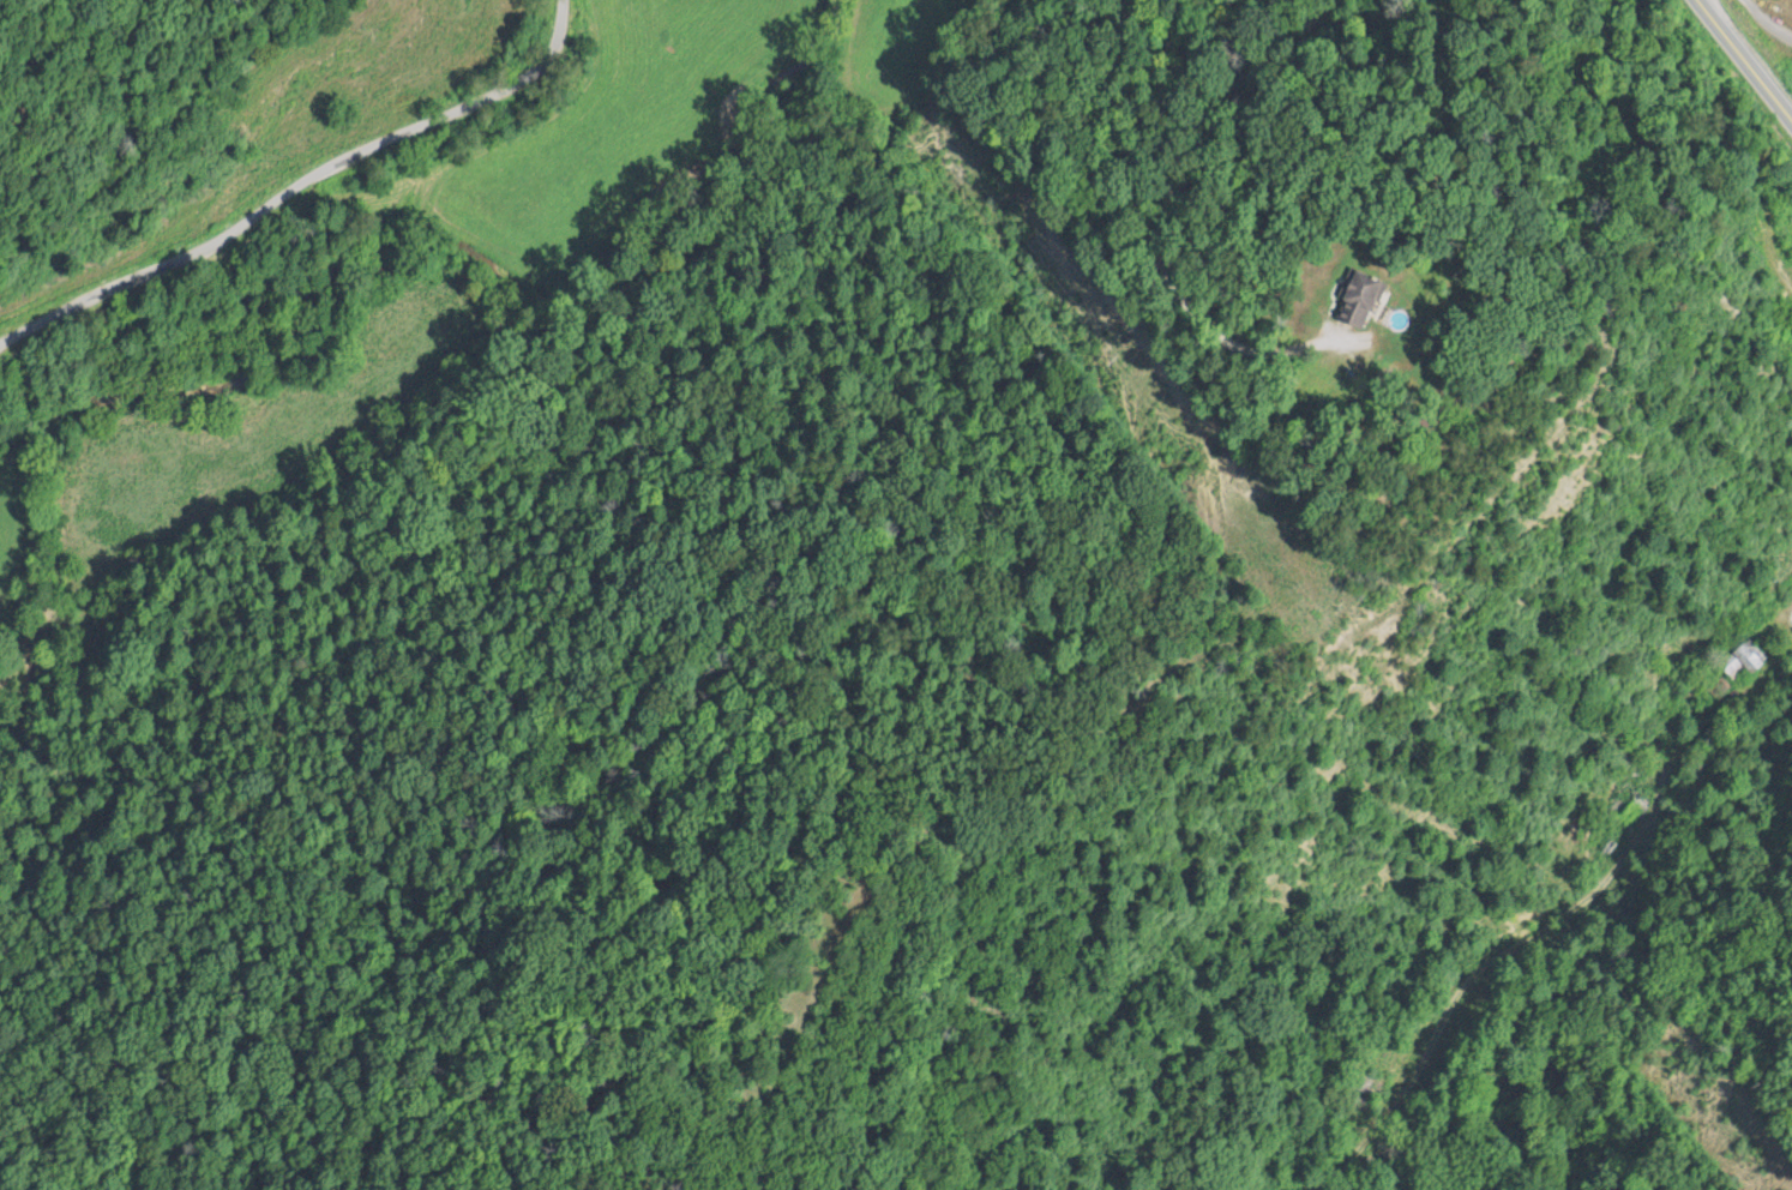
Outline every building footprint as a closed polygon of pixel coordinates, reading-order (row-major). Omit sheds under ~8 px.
[(1358,330),(1382,284),(1349,267),(1334,298),(1348,305),(1340,320),(1358,330)] [(1761,662),(1741,642),(1719,665),(1739,684),(1761,662)]
